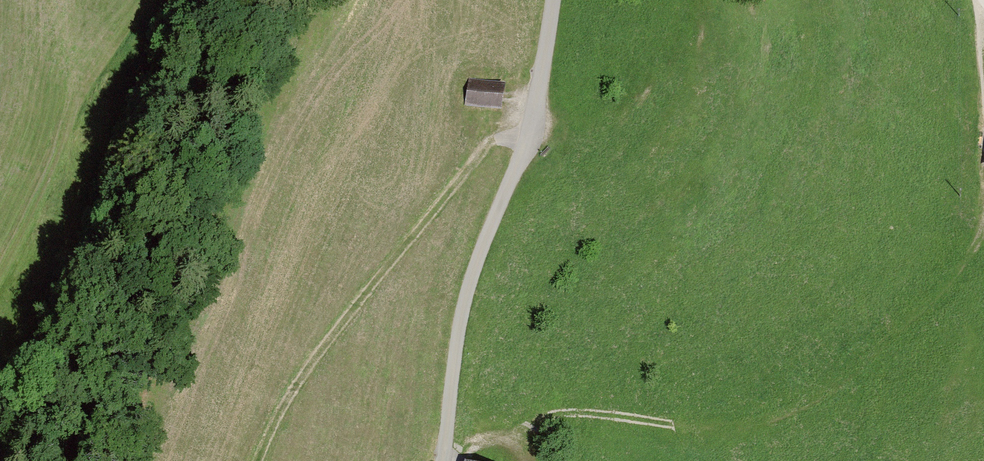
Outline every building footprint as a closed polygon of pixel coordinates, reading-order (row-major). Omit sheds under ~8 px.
[(503,90),(467,84),(463,105),(499,110),(503,90)]
